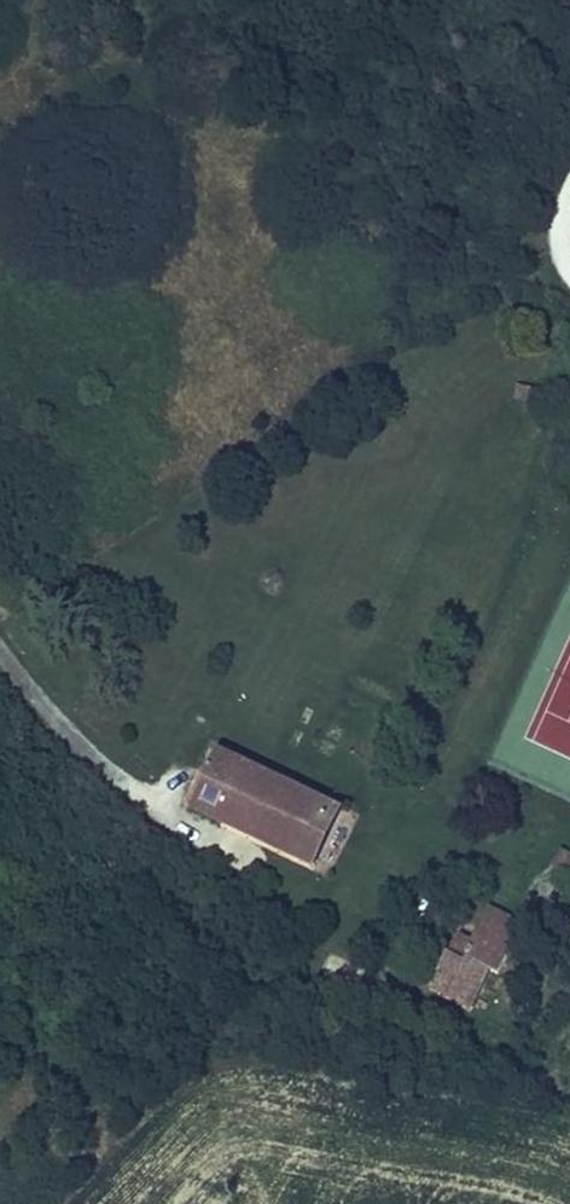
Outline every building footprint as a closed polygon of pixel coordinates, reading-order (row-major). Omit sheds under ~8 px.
[(312,867),(342,804),(215,744),(185,806),(312,867)] [(426,986),(472,1010),(492,969),(496,972),(523,920),(489,902),(470,938),(455,930),(426,986)]
